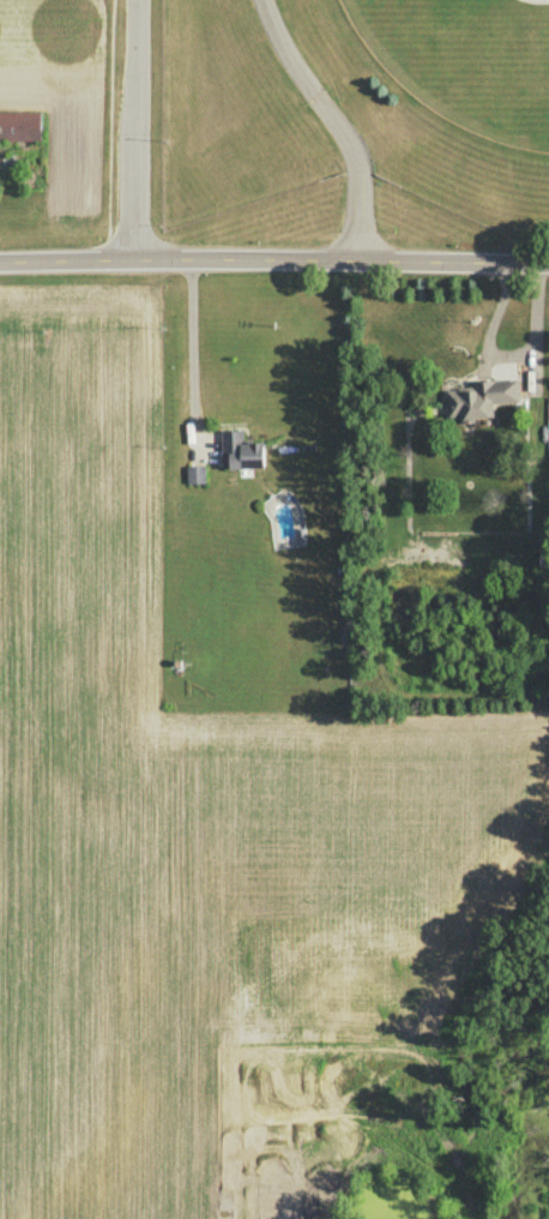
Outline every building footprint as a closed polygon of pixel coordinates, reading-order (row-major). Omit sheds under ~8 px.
[(0,111),(0,141),(41,140),(40,111),(0,111)] [(446,389),(448,416),(460,415),(461,419),(494,416),(493,404),(520,401),(518,377),(472,381),(472,386),(446,389)] [(242,429),(221,430),(222,468),(264,467),(263,441),(242,442),(242,429)] [(186,465),(187,483),(205,482),(204,464),(186,465)]
